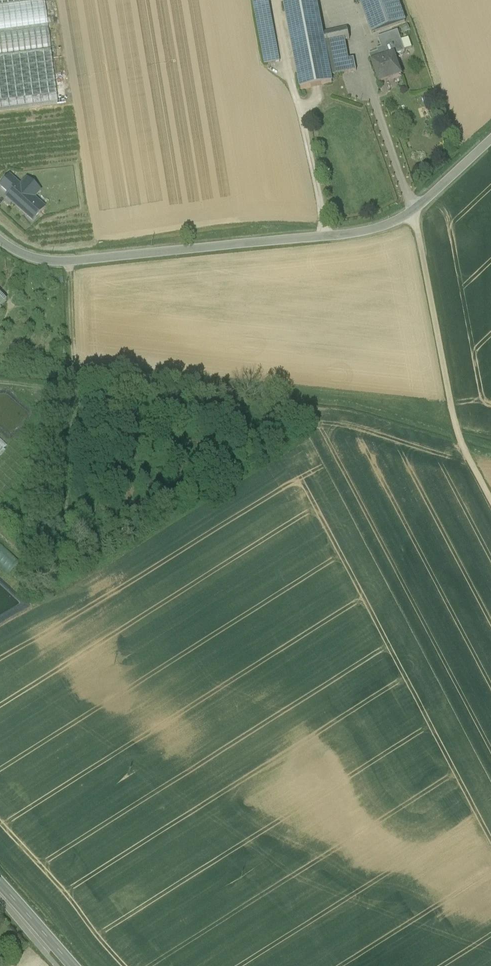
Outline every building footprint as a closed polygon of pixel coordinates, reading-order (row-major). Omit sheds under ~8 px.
[(57,105),(44,0),(0,0),(0,112),(57,105)] [(303,90),(339,83),(337,75),(361,71),(353,26),(329,30),(324,6),(345,2),(345,0),(286,0),(303,90)] [(376,35),(411,23),(403,0),(364,0),(376,35)] [(404,42),(371,53),(382,85),(415,74),(404,42)] [(26,180),(20,187),(18,186),(8,195),(18,204),(16,207),(32,222),(43,209),(33,199),(39,192),(26,180)] [(0,432),(0,459),(13,444),(0,432)] [(26,564),(0,540),(0,600),(26,564)]
